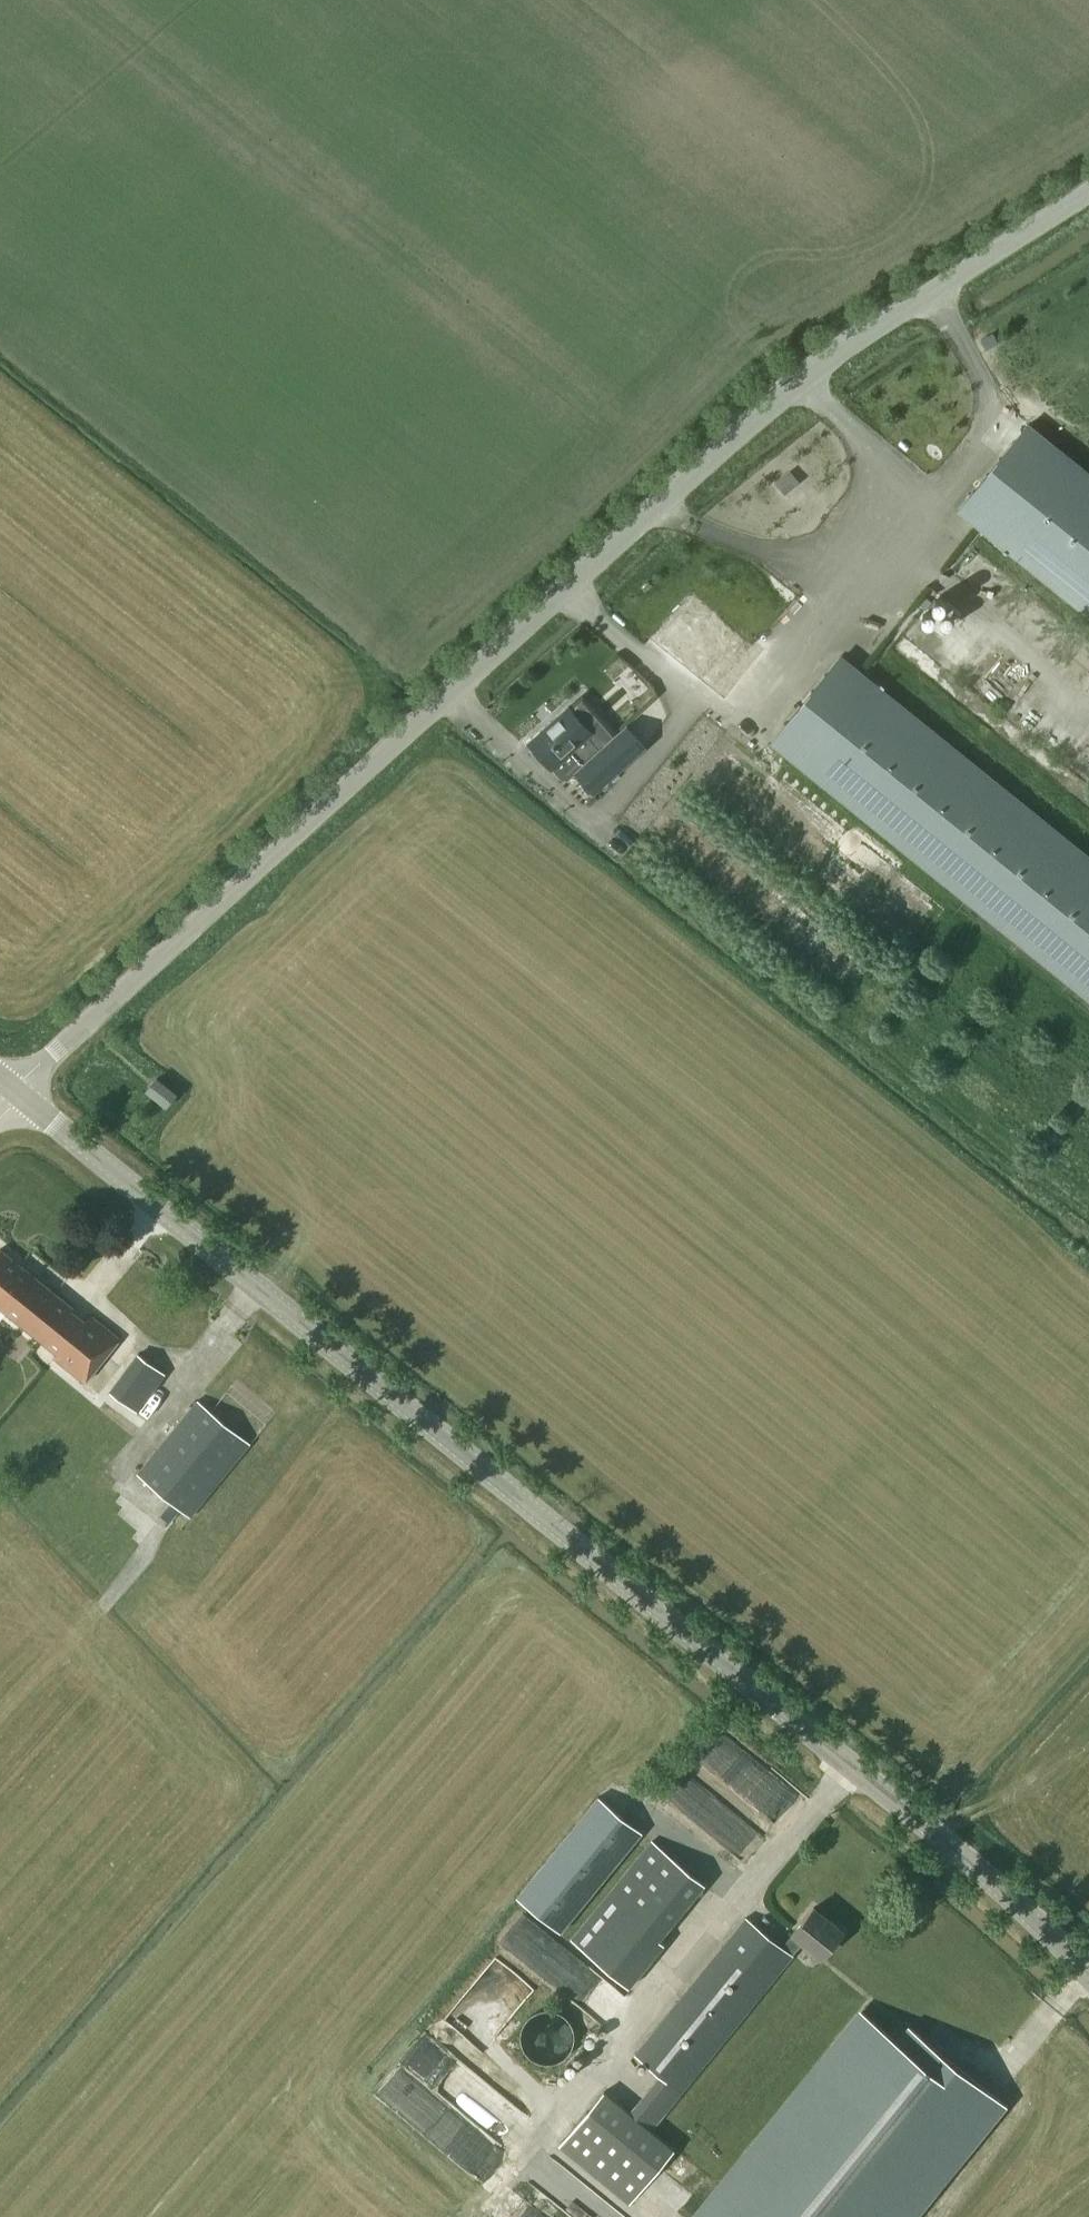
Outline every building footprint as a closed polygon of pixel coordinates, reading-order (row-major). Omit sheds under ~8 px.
[(1028,425),(960,509),(1088,613),(1088,474),(1028,425)] [(784,491),(798,481),(791,469),(776,480),(784,491)] [(653,634),(715,685),(749,643),(687,593),(653,634)] [(841,657),(773,740),(1088,996),(1088,857),(841,657)] [(569,706),(529,742),(563,779),(569,779),(576,773),(595,794),(646,748),(628,727),(601,750),(589,736),(593,733),(569,706)] [(157,1076),(145,1091),(167,1107),(178,1094),(157,1076)] [(60,1354),(56,1358),(85,1382),(119,1339),(89,1315),(84,1321),(69,1313),(73,1308),(0,1249),(0,1305),(60,1354)] [(138,1352),(110,1390),(139,1411),(166,1374),(138,1352)] [(252,1444),(197,1399),(136,1473),(191,1517),(252,1444)] [(518,1895),(560,1931),(642,1834),(599,1798),(518,1895)] [(650,1839),(568,1938),(622,1983),(704,1884),(650,1839)] [(844,1931),(815,1907),(782,1947),(794,1956),(805,1942),(822,1957),(844,1931)] [(500,1943),(600,2019),(623,1989),(523,1913),(500,1943)] [(782,1947),(746,1918),(635,2053),(662,2075),(631,2112),(630,2112),(605,2091),(560,2145),(629,2202),(674,2148),(651,2129),(794,1956),(782,1947)] [(551,2062),(554,2062),(557,2061),(559,2060),(562,2059),(564,2057),(566,2055),(568,2053),(570,2051),(572,2048),(573,2046),(574,2043),(574,2040),(575,2037),(575,2035),(574,2032),(574,2029),(573,2026),(572,2024),(570,2021),(568,2019),(566,2017),(564,2015),(562,2013),(559,2012),(557,2011),(554,2010),(551,2010),(548,2010),(545,2010),(543,2010),(540,2011),(537,2012),(535,2013),(532,2015),(530,2017),(528,2019),(526,2021),(525,2024),(524,2026),(523,2029),(522,2032),(522,2035),(522,2037),(522,2040),(523,2043),(524,2046),(525,2048),(526,2051),(528,2053),(530,2055),(532,2057),(535,2059),(537,2060),(540,2061),(543,2062),(545,2062),(548,2062),(551,2062)] [(695,2216),(912,2216),(1004,2104),(909,2026),(897,2041),(862,2012),(695,2216)] [(417,2042),(377,2099),(444,2146),(450,2138),(457,2143),(458,2141),(459,2141),(464,2134),(474,2140),(462,2157),(466,2159),(484,2134),(417,2086),(438,2057),(417,2042)]
